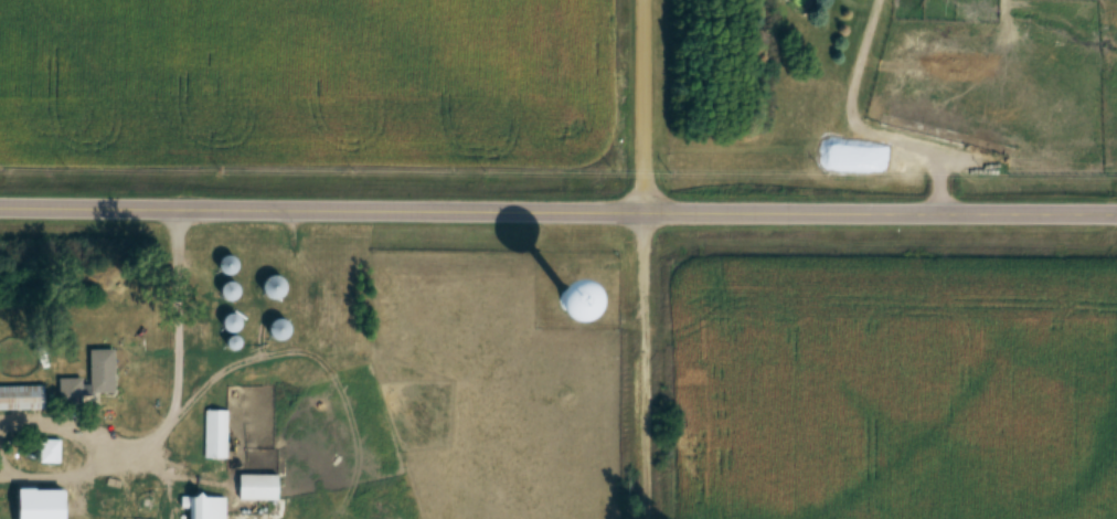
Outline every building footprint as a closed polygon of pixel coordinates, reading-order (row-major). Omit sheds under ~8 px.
[(212,271),(228,274),(231,257),(215,254),(212,271)] [(256,281),(264,299),(279,292),(271,274),(256,281)] [(222,302),(234,290),(222,279),(211,292),(222,302)] [(579,300),(571,289),(559,298),(568,309),(579,300)] [(217,315),(220,347),(234,346),(232,314),(217,315)] [(259,333),(273,341),(281,325),(268,317),(259,333)] [(109,396),(108,349),(84,349),(84,378),(53,378),(54,398),(109,396)] [(39,386),(0,386),(0,409),(39,409),(39,386)] [(201,459),(223,459),(223,410),(201,410),(201,459)] [(32,463),(55,463),(55,439),(32,439),(32,463)] [(231,474),(231,500),(270,500),(270,474),(231,474)] [(56,489),(22,489),(22,506),(56,506),(56,489)] [(220,496),(181,495),(181,518),(219,518),(220,496)]
